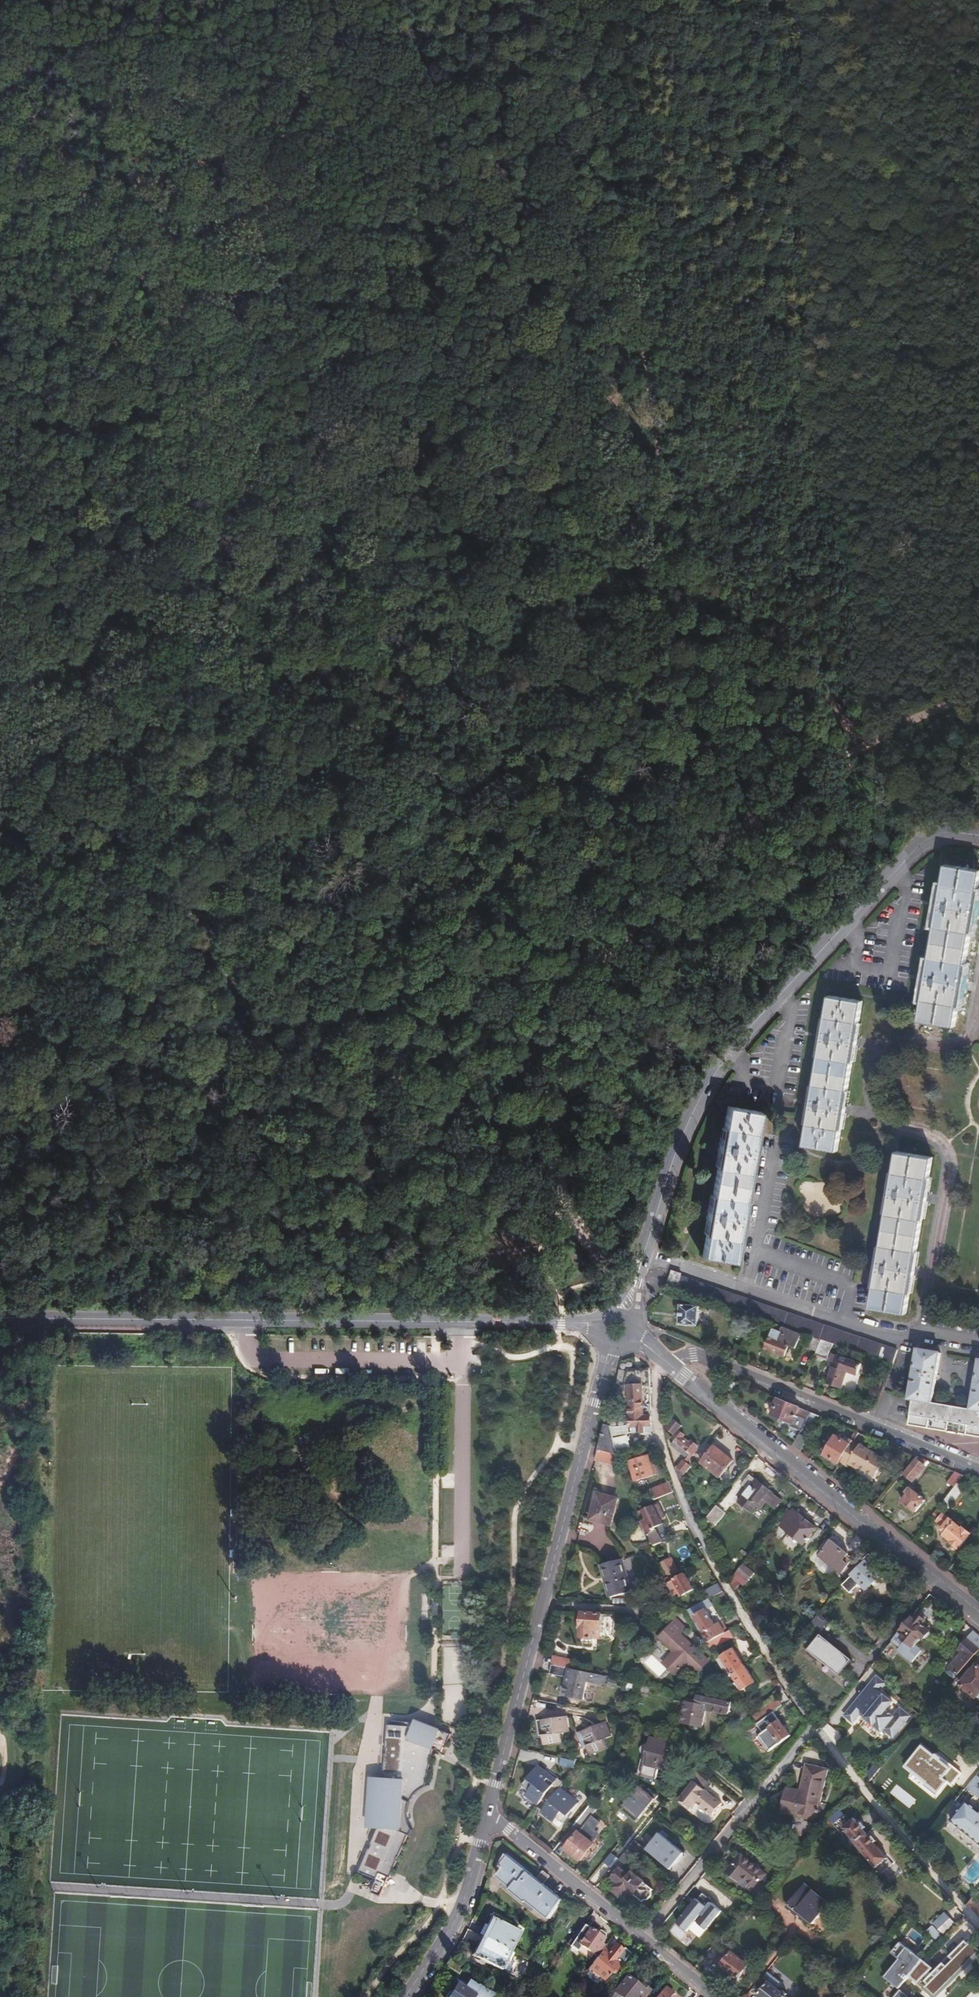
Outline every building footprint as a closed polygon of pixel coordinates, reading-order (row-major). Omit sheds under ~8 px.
[(922,1019),(958,1025),(978,900),(978,868),(956,864),(949,863),(947,877),(939,922),(922,1019)] [(814,1089),(805,1143),(841,1150),(861,1026),(865,1001),(856,999),(830,995),(822,1046),(814,1089)] [(704,1237),(701,1253),(735,1259),(750,1176),(758,1132),(762,1111),(728,1105),(712,1194),(704,1237)] [(899,1153),(872,1308),(907,1314),(934,1159),(899,1153)] [(674,1270),(668,1287),(757,1318),(780,1326),(803,1333),(815,1337),(823,1340),(835,1344),(895,1364),(900,1350),(682,1276),(683,1273),(674,1270)] [(680,1307),(679,1325),(700,1326),(701,1307),(680,1307)] [(803,1333),(780,1326),(778,1331),(775,1330),(768,1349),(786,1356),(791,1345),(798,1348),(803,1333)] [(818,1352),(823,1340),(815,1337),(810,1349),(818,1352)] [(829,1360),(835,1344),(823,1340),(818,1352),(817,1355),(829,1360)] [(731,1349),(728,1356),(740,1361),(742,1354),(731,1349)] [(912,1424),(978,1437),(978,1379),(974,1410),(935,1403),(943,1353),(921,1349),(913,1400),(916,1400),(912,1424)] [(836,1363),(828,1384),(843,1389),(849,1372),(858,1376),(863,1364),(835,1354),(832,1362),(836,1363)] [(652,1425),(650,1368),(630,1370),(630,1385),(628,1387),(624,1404),(631,1404),(632,1432),(653,1432),(652,1425)] [(809,1440),(819,1416),(779,1399),(772,1415),(794,1423),(792,1427),(801,1431),(800,1433),(809,1440)] [(674,1438),(677,1441),(683,1446),(688,1449),(693,1443),(695,1445),(698,1441),(696,1440),(699,1436),(696,1433),(694,1435),(685,1428),(687,1426),(682,1421),(673,1431),(677,1435),(674,1438)] [(598,1449),(595,1460),(621,1467),(619,1462),(617,1456),(614,1437),(611,1426),(604,1424),(598,1448),(598,1449)] [(978,1453),(978,1438),(952,1434),(953,1433),(924,1429),(923,1437),(950,1441),(948,1449),(978,1453)] [(858,1432),(854,1430),(849,1437),(851,1439),(853,1440),(858,1432)] [(800,1452),(809,1440),(800,1433),(791,1444),(800,1452)] [(614,1437),(617,1456),(631,1452),(627,1435),(614,1437)] [(853,1440),(851,1439),(848,1443),(840,1438),(829,1457),(839,1463),(840,1462),(853,1441),(853,1440)] [(720,1439),(707,1455),(725,1471),(738,1454),(720,1439)] [(683,1446),(677,1441),(674,1444),(680,1450),(683,1446)] [(853,1441),(840,1462),(847,1467),(848,1466),(850,1462),(859,1468),(875,1478),(886,1459),(861,1444),(860,1445),(853,1441)] [(648,1454),(629,1460),(635,1480),(654,1473),(648,1454)] [(675,1461),(684,1469),(690,1461),(684,1456),(682,1458),(680,1456),(675,1461)] [(928,1461),(919,1457),(917,1459),(924,1465),(928,1461)] [(908,1470),(907,1469),(904,1473),(913,1481),(925,1466),(924,1465),(917,1459),(908,1470)] [(690,1461),(684,1469),(680,1474),(686,1479),(696,1466),(690,1461)] [(850,1462),(848,1466),(857,1471),(859,1468),(850,1462)] [(754,1482),(744,1494),(756,1504),(762,1497),(766,1500),(772,1492),(781,1499),(787,1492),(756,1467),(747,1477),(754,1482)] [(964,1476),(957,1473),(950,1481),(956,1486),(958,1484),(964,1476)] [(650,1486),(655,1500),(673,1493),(667,1479),(650,1486)] [(958,1484),(956,1486),(948,1496),(955,1501),(965,1490),(958,1484)] [(908,1496),(902,1502),(914,1513),(925,1500),(910,1488),(905,1494),(908,1496)] [(597,1493),(590,1520),(611,1525),(617,1499),(597,1493)] [(900,1500),(902,1502),(908,1496),(905,1494),(900,1500)] [(793,1501),(784,1512),(786,1514),(789,1516),(787,1518),(808,1535),(809,1536),(821,1520),(805,1507),(799,1503),(798,1505),(795,1503),(793,1501)] [(647,1536),(658,1531),(656,1527),(662,1525),(655,1507),(644,1511),(648,1522),(643,1524),(647,1536)] [(724,1515),(715,1507),(707,1518),(715,1525),(724,1515)] [(936,1511),(932,1515),(938,1520),(936,1523),(942,1528),(940,1530),(945,1534),(943,1536),(957,1548),(967,1535),(943,1515),(942,1516),(936,1511)] [(707,1518),(701,1525),(709,1532),(715,1525),(707,1518)] [(642,1531),(630,1537),(633,1543),(645,1537),(642,1531)] [(662,1542),(658,1531),(647,1536),(651,1546),(662,1542)] [(820,1555),(847,1577),(856,1566),(850,1562),(852,1560),(846,1556),(848,1554),(832,1541),(820,1555)] [(665,1575),(667,1580),(668,1580),(679,1573),(667,1549),(659,1552),(668,1573),(665,1575)] [(659,1552),(655,1554),(665,1575),(668,1573),(659,1552)] [(869,1561),(855,1574),(867,1586),(884,1571),(870,1556),(866,1559),(869,1561)] [(620,1561),(601,1567),(611,1599),(630,1593),(620,1561)] [(747,1565),(743,1562),(738,1568),(737,1569),(744,1575),(746,1573),(750,1568),(747,1565)] [(730,1572),(733,1575),(737,1569),(738,1568),(735,1566),(730,1572)] [(679,1573),(668,1580),(678,1597),(683,1595),(684,1597),(695,1591),(686,1576),(682,1578),(679,1573)] [(871,1591),(878,1597),(887,1586),(879,1580),(871,1591)] [(709,1600),(722,1592),(717,1584),(705,1592),(709,1600)] [(852,1593),(858,1601),(868,1593),(862,1586),(852,1593)] [(703,1604),(694,1609),(695,1612),(698,1610),(700,1614),(707,1611),(703,1604)] [(711,1632),(715,1639),(725,1634),(719,1623),(715,1625),(707,1611),(700,1614),(698,1610),(695,1612),(708,1633),(711,1632)] [(606,1641),(607,1613),(582,1612),(581,1640),(606,1641)] [(925,1624),(913,1614),(897,1634),(892,1640),(899,1646),(896,1649),(910,1661),(920,1650),(914,1644),(920,1637),(922,1639),(923,1638),(925,1638),(928,1634),(928,1632),(929,1631),(923,1626),(925,1624)] [(817,1617),(811,1623),(820,1630),(825,1623),(817,1617)] [(677,1674),(686,1664),(697,1675),(712,1660),(673,1622),(657,1638),(672,1652),(663,1661),(677,1674)] [(715,1639),(706,1644),(709,1650),(736,1635),(733,1629),(725,1634),(715,1639)] [(821,1634),(808,1650),(840,1676),(853,1660),(821,1634)] [(956,1680),(963,1672),(971,1663),(978,1653),(978,1652),(966,1641),(952,1657),(956,1661),(947,1672),(956,1680)] [(721,1657),(732,1674),(744,1666),(734,1649),(721,1657)] [(553,1665),(570,1668),(572,1659),(554,1656),(553,1665)] [(971,1663),(963,1672),(968,1677),(961,1686),(976,1699),(978,1695),(978,1664),(976,1668),(971,1663)] [(587,1678),(588,1672),(570,1668),(553,1665),(551,1674),(573,1679),(572,1684),(567,1683),(566,1691),(570,1692),(569,1698),(580,1700),(581,1694),(586,1695),(587,1686),(583,1686),(585,1678),(587,1678)] [(744,1666),(732,1674),(742,1690),(755,1683),(744,1666)] [(863,1721),(861,1724),(878,1737),(883,1730),(893,1738),(910,1717),(900,1709),(893,1717),(886,1711),(893,1703),(879,1692),(885,1684),(876,1677),(866,1688),(868,1690),(860,1701),(857,1699),(840,1721),(848,1727),(854,1719),(857,1716),(863,1721)] [(737,1693),(729,1680),(720,1686),(729,1698),(737,1693)] [(734,1702),(701,1695),(700,1702),(690,1700),(686,1724),(698,1726),(701,1727),(705,1728),(709,1710),(709,1708),(713,1709),(713,1711),(729,1714),(732,1711),(734,1702)] [(779,1701),(754,1718),(758,1723),(772,1714),(783,1707),(779,1701)] [(772,1714),(758,1723),(749,1729),(766,1754),(789,1739),(772,1714)] [(860,1724),(861,1724),(863,1721),(857,1716),(854,1719),(860,1724)] [(566,1717),(537,1723),(541,1739),(544,1738),(546,1747),(564,1743),(562,1734),(569,1732),(566,1717)] [(376,1879),(370,1892),(380,1896),(388,1876),(390,1877),(397,1860),(396,1860),(398,1857),(408,1834),(410,1835),(412,1829),(410,1825),(408,1817),(407,1812),(408,1807),(409,1803),(413,1795),(420,1789),(425,1786),(430,1785),(429,1784),(425,1785),(433,1748),(444,1752),(451,1733),(426,1723),(425,1726),(412,1725),(413,1721),(392,1720),(392,1724),(387,1723),(385,1749),(386,1749),(386,1752),(385,1752),(384,1778),(385,1778),(385,1781),(374,1780),(371,1811),(378,1811),(377,1821),(379,1822),(370,1845),(371,1845),(370,1848),(369,1848),(359,1871),(376,1879)] [(607,1725),(580,1731),(583,1747),(586,1747),(588,1756),(605,1752),(603,1743),(610,1741),(607,1725)] [(644,1777),(656,1779),(658,1768),(667,1770),(674,1742),(652,1737),(650,1748),(644,1777)] [(897,1785),(902,1790),(915,1775),(906,1767),(915,1755),(916,1754),(907,1746),(905,1748),(895,1759),(896,1760),(875,1784),(889,1795),(897,1785)] [(645,1747),(639,1776),(644,1777),(650,1748),(645,1747)] [(807,1765),(801,1784),(818,1804),(827,1770),(807,1765)] [(542,1771),(535,1766),(521,1784),(527,1789),(524,1793),(537,1803),(541,1799),(546,1803),(539,1811),(552,1821),(555,1817),(561,1822),(576,1804),(569,1798),(571,1797),(559,1787),(562,1783),(557,1779),(556,1780),(543,1770),(542,1771)] [(876,1767),(863,1782),(866,1786),(880,1770),(876,1767)] [(678,1801),(680,1803),(688,1810),(690,1811),(695,1804),(712,1817),(721,1805),(703,1790),(709,1784),(695,1773),(689,1780),(693,1783),(678,1801)] [(915,1775),(902,1790),(908,1794),(921,1779),(915,1775)] [(975,1775),(965,1788),(977,1798),(978,1795),(978,1778),(975,1775)] [(818,1804),(801,1784),(798,1797),(787,1794),(783,1809),(794,1812),(814,1818),(818,1804)] [(636,1823),(657,1798),(641,1785),(620,1810),(636,1823)] [(956,1799),(944,1813),(941,1817),(948,1823),(951,1820),(978,1842),(978,1810),(966,1799),(963,1804),(956,1799)] [(598,1807),(592,1803),(560,1842),(568,1848),(565,1851),(580,1863),(594,1846),(579,1832),(598,1807)] [(688,1810),(680,1803),(678,1805),(687,1812),(688,1810)] [(930,1817),(937,1823),(941,1817),(944,1813),(938,1808),(930,1817)] [(839,1810),(829,1818),(834,1824),(844,1816),(839,1810)] [(844,1827),(856,1842),(867,1833),(864,1829),(866,1827),(862,1822),(860,1824),(855,1818),(844,1827)] [(648,1848),(647,1847),(646,1849),(670,1868),(685,1850),(662,1831),(648,1848)] [(867,1833),(856,1842),(869,1858),(880,1849),(875,1843),(877,1841),(873,1836),(871,1838),(867,1833)] [(647,1847),(636,1838),(627,1849),(632,1853),(639,1858),(646,1849),(647,1847)] [(627,1849),(620,1858),(625,1862),(632,1853),(627,1849)] [(741,1855),(726,1873),(737,1883),(741,1879),(755,1891),(767,1877),(741,1855)] [(563,1900),(542,1883),(532,1875),(508,1856),(501,1865),(503,1867),(497,1875),(517,1892),(516,1894),(528,1904),(529,1902),(550,1918),(563,1900)] [(621,1896),(623,1894),(627,1889),(630,1891),(634,1894),(645,1879),(626,1864),(610,1883),(614,1887),(612,1890),(621,1896)] [(549,1875),(538,1867),(532,1875),(542,1883),(549,1875)] [(696,1884),(715,1902),(721,1895),(702,1878),(696,1884)] [(390,1879),(388,1885),(398,1889),(400,1883),(390,1879)] [(893,1895),(881,1881),(878,1884),(889,1898),(893,1895)] [(828,1905),(803,1885),(785,1908),(794,1914),(796,1912),(812,1925),(828,1905)] [(908,1891),(897,1901),(905,1910),(914,1902),(912,1899),(914,1898),(908,1891)] [(696,1924),(709,1932),(723,1909),(698,1894),(678,1925),(691,1933),(696,1924)] [(971,1909),(978,1917),(978,1907),(978,1906),(978,1897),(976,1894),(967,1905),(971,1909)] [(933,1923),(944,1935),(956,1924),(945,1912),(933,1923)] [(491,1918),(470,1955),(498,1971),(519,1935),(491,1918)] [(278,1943),(280,1925),(268,1923),(266,1941),(278,1943)] [(586,1923),(575,1939),(595,1955),(603,1945),(600,1943),(607,1934),(601,1930),(599,1930),(598,1932),(586,1923)] [(932,1926),(927,1930),(936,1940),(941,1935),(932,1926)] [(783,1937),(785,1928),(778,1927),(776,1935),(783,1937)] [(609,1949),(605,1946),(586,1971),(602,1984),(609,1975),(611,1977),(629,1953),(623,1947),(621,1950),(613,1943),(609,1949)] [(738,1979),(743,1973),(747,1968),(749,1965),(725,1947),(715,1960),(738,1979)] [(450,1958),(445,1966),(457,1974),(463,1964),(450,1958)] [(904,1987),(917,1996),(921,1996),(938,1977),(923,1965),(904,1987)] [(784,1988),(777,1982),(779,1979),(768,1971),(763,1977),(753,1991),(760,1996),(783,1996),(786,1994),(782,1991),(784,1988)] [(628,1974),(626,1976),(639,1987),(641,1985),(628,1974)] [(648,1991),(641,1985),(639,1987),(626,1976),(613,1992),(608,1996),(642,1996),(648,1991)] [(462,1987),(465,1981),(458,1977),(455,1983),(462,1987)] [(483,1996),(485,1996),(486,1987),(477,1982),(476,1984),(473,1982),(466,1978),(465,1981),(462,1987),(455,1983),(448,1995),(445,1994),(443,1996),(483,1996)] [(483,1996),(487,1996),(492,1992),(492,1991),(486,1987),(485,1996),(483,1996)] [(884,1993),(888,1996),(894,1996),(897,1994),(889,1987),(884,1993)] [(901,1990),(909,1996),(917,1996),(904,1987),(901,1990)] [(657,1996),(675,1996),(664,1988),(657,1996)]
